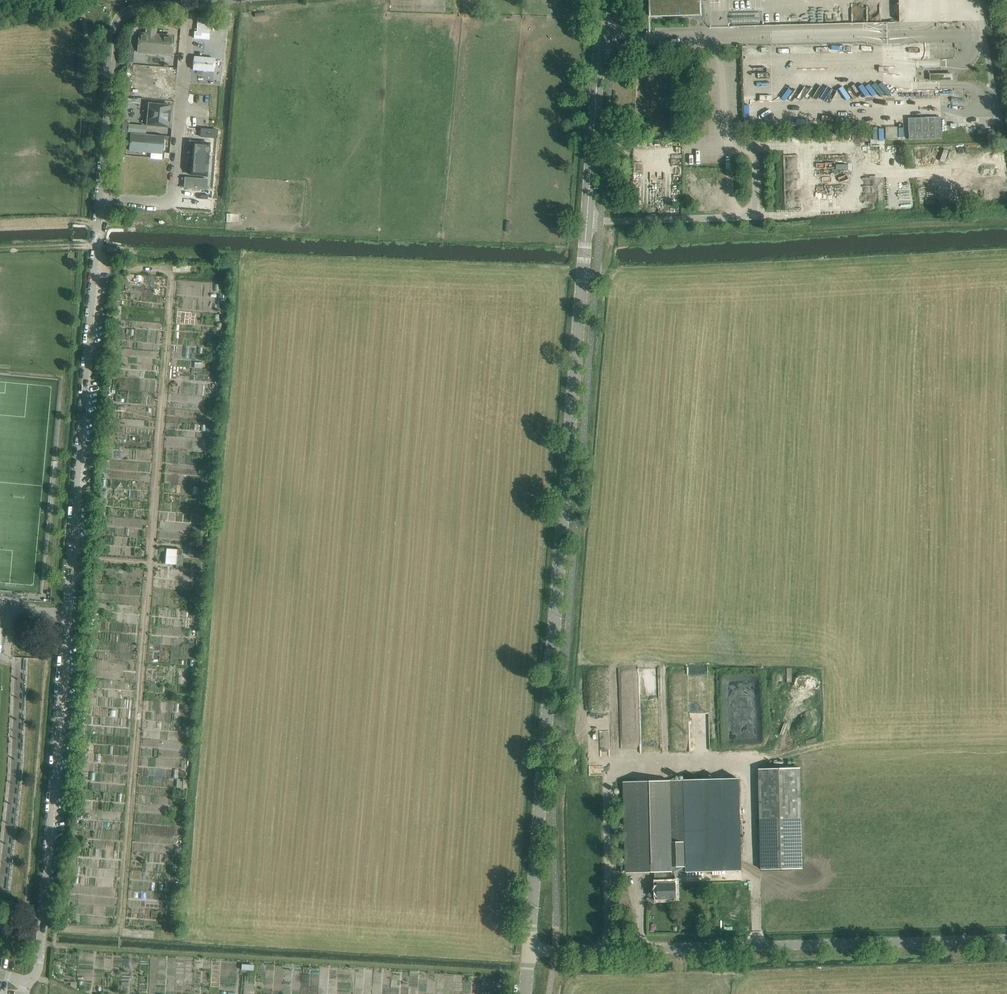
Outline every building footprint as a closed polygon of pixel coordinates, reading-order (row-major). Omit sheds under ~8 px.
[(650,17),(702,16),(701,0),(649,0),(650,17)] [(195,32),(194,39),(204,39),(205,33),(210,33),(211,20),(198,19),(197,32),(195,32)] [(139,34),(137,53),(173,56),(174,36),(156,35),(156,31),(150,30),(150,34),(139,34)] [(216,60),(194,58),(193,71),(215,73),(216,60)] [(170,106),(148,104),(146,128),(168,129),(170,106)] [(911,139),(944,138),(943,117),(911,117),(911,139)] [(999,118),(990,118),(990,142),(996,142),(995,130),(999,130),(999,118)] [(888,128),(888,139),(899,138),(898,127),(888,128)] [(129,135),(128,154),(163,156),(164,137),(129,135)] [(210,144),(191,143),(189,177),(208,178),(210,144)] [(711,184),(710,201),(721,201),(721,185),(711,184)] [(181,550),(176,550),(165,550),(165,565),(175,566),(175,555),(181,555),(181,550)] [(802,868),(800,768),(759,769),(761,869),(802,868)] [(630,782),(625,782),(627,872),(633,872),(659,872),(659,877),(655,877),(656,883),(650,883),(650,896),(658,896),(659,899),(676,898),(676,883),(675,871),(672,871),(672,866),(686,865),(687,871),(718,870),(742,869),(740,803),(739,780),(697,781),(670,781),(640,782),(630,782)] [(619,891),(619,901),(631,901),(628,891),(619,891)]
